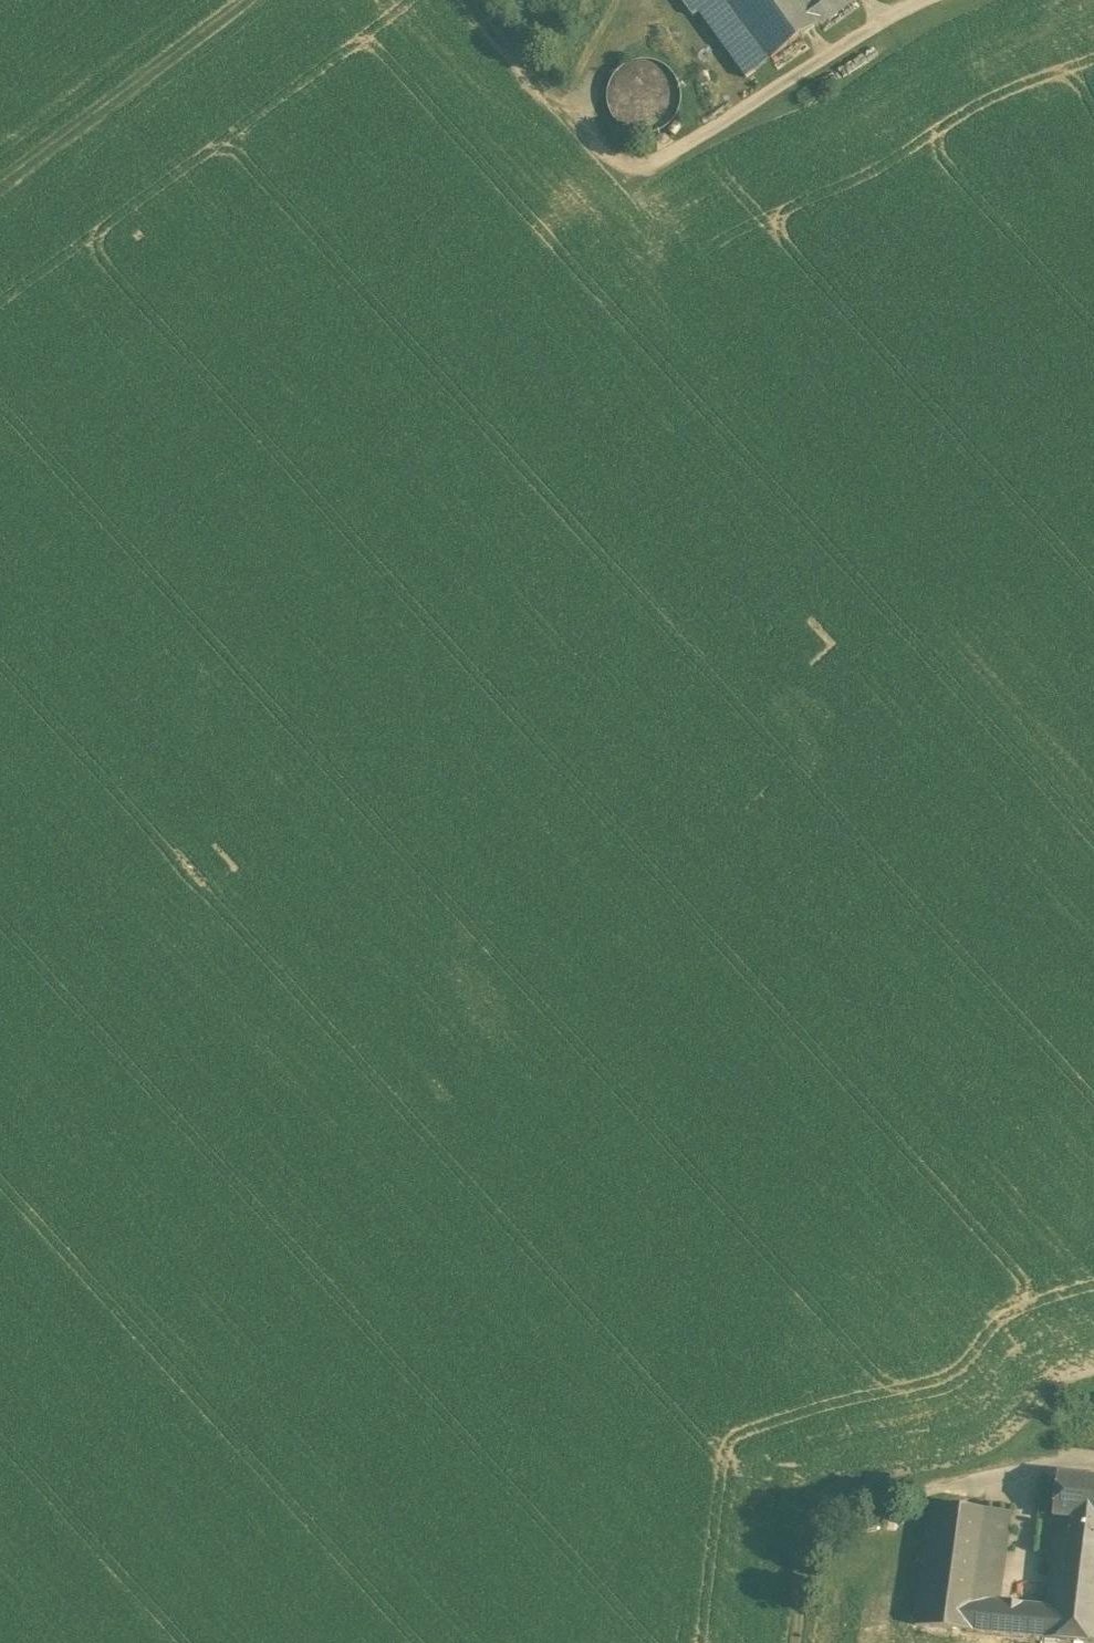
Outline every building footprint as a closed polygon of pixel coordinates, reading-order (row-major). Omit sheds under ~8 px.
[(724,0),(678,0),(689,16),(694,12),(741,79),(767,61),(724,0)] [(767,61),(815,27),(799,4),(796,0),(724,0),(767,61)] [(799,4),(815,27),(851,1),(850,0),(805,0),(799,4)] [(678,107),(681,93),(678,79),(670,67),(657,59),(643,56),(629,59),(617,67),(609,80),(607,94),(610,108),(618,120),(630,128),(644,130),(658,127),(670,119),(678,107)] [(824,76),(814,82),(821,93),(831,86),(824,76)] [(810,85),(798,92),(805,103),(817,95),(810,85)] [(1059,1475),(1054,1516),(1093,1521),(1093,1478),(1059,1475)] [(1010,1512),(931,1503),(918,1622),(976,1629),(979,1598),(1001,1600),(1002,1583),(1010,1512)] [(1055,1517),(1047,1588),(1045,1605),(1042,1636),(1093,1642),(1093,1521),(1055,1517)] [(1047,1588),(1002,1583),(1001,1600),(1045,1605),(1047,1588)] [(1001,1600),(979,1598),(976,1629),(1042,1636),(1045,1605),(1001,1600)]
